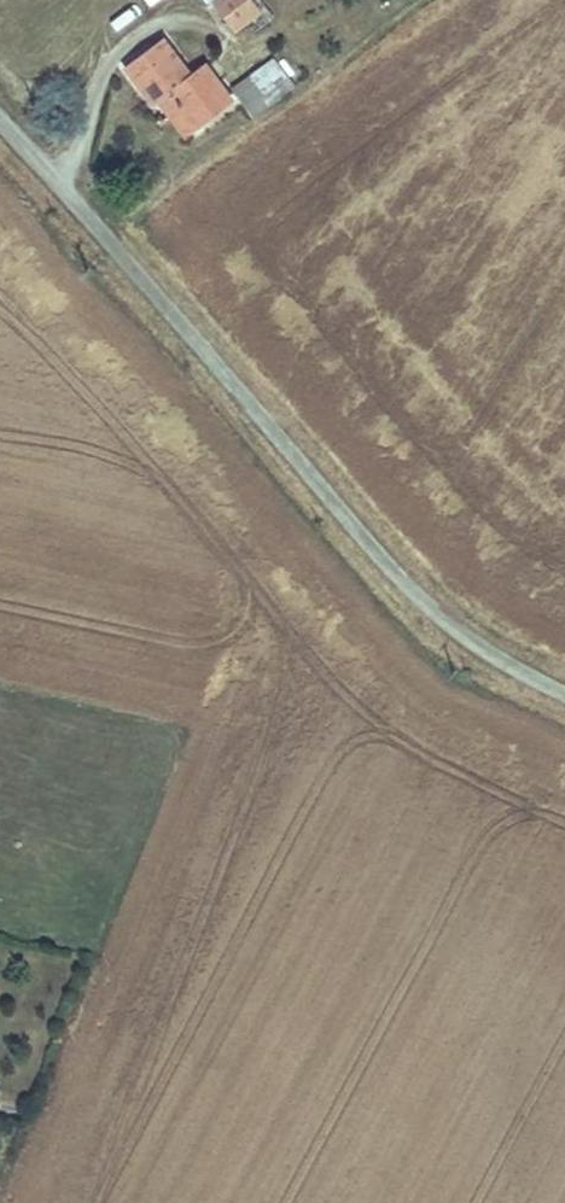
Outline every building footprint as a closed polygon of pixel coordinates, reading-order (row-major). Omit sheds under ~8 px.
[(230,25),(250,8),(244,0),(211,0),(230,25)] [(157,38),(123,65),(150,99),(159,93),(186,125),(224,94),(199,62),(185,73),(157,38)] [(278,53),(233,83),(254,114),(299,84),(278,53)]
